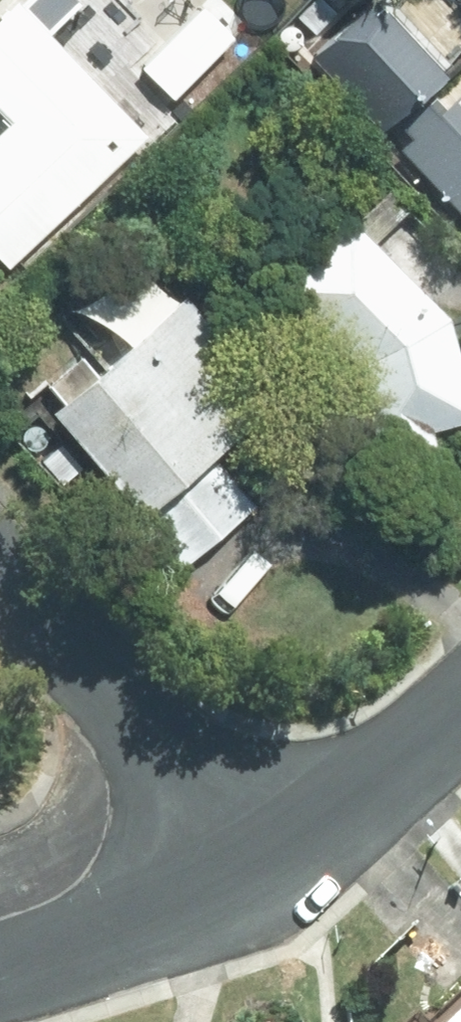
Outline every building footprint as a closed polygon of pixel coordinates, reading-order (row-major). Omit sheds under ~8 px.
[(445,73),(378,0),(377,0),(313,58),(381,132),(445,73)] [(146,139),(19,4),(0,22),(0,109),(13,123),(0,136),(0,255),(10,266),(146,139)] [(237,40),(205,9),(145,69),(177,100),(237,40)] [(447,115),(436,103),(406,131),(414,139),(402,151),(460,213),(460,102),(447,115)] [(13,123),(0,109),(0,136),(13,123)] [(382,463),(436,450),(431,431),(460,423),(460,354),(453,320),(348,216),(276,288),(358,370),(382,463)] [(83,358),(50,387),(68,407),(59,415),(151,518),(214,461),(281,401),(188,298),(100,377),(83,358)] [(192,563),(256,507),(214,461),(151,518),(192,563)] [(438,1021),(460,1021),(460,999),(438,1021)]
